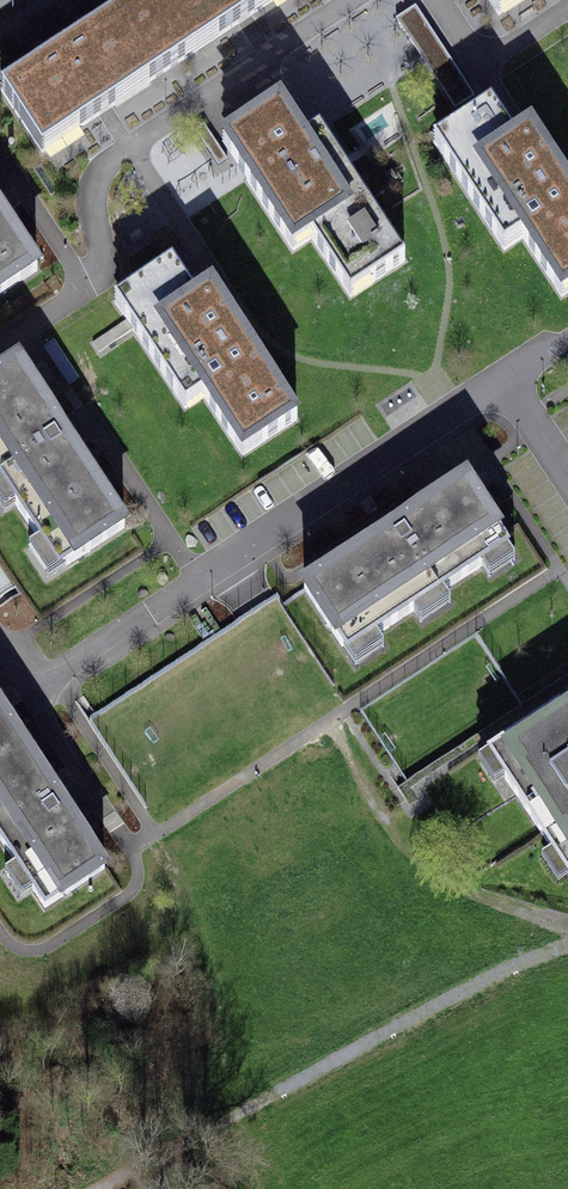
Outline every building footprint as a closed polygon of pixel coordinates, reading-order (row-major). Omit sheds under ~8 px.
[(135,0),(114,0),(4,72),(42,130),(166,48),(135,0)] [(166,48),(240,0),(135,0),(166,48)] [(281,85),(223,122),(293,231),(314,218),(351,275),(401,243),(319,117),(307,125),(281,85)] [(434,127),(504,233),(522,220),(562,280),(567,276),(567,172),(530,114),(514,124),(491,90),(434,127)] [(38,252),(0,194),(0,277),(38,252)] [(172,250),(118,285),(187,391),(205,379),(243,437),(298,401),(212,270),(193,282),(172,250)] [(0,366),(0,465),(59,554),(126,511),(22,352),(0,366)] [(463,470),(302,574),(345,639),(505,535),(463,470)] [(29,737),(0,692),(0,755),(29,737)] [(494,744),(567,857),(567,695),(494,744)] [(45,897),(107,857),(29,737),(0,755),(0,827),(45,897)]
